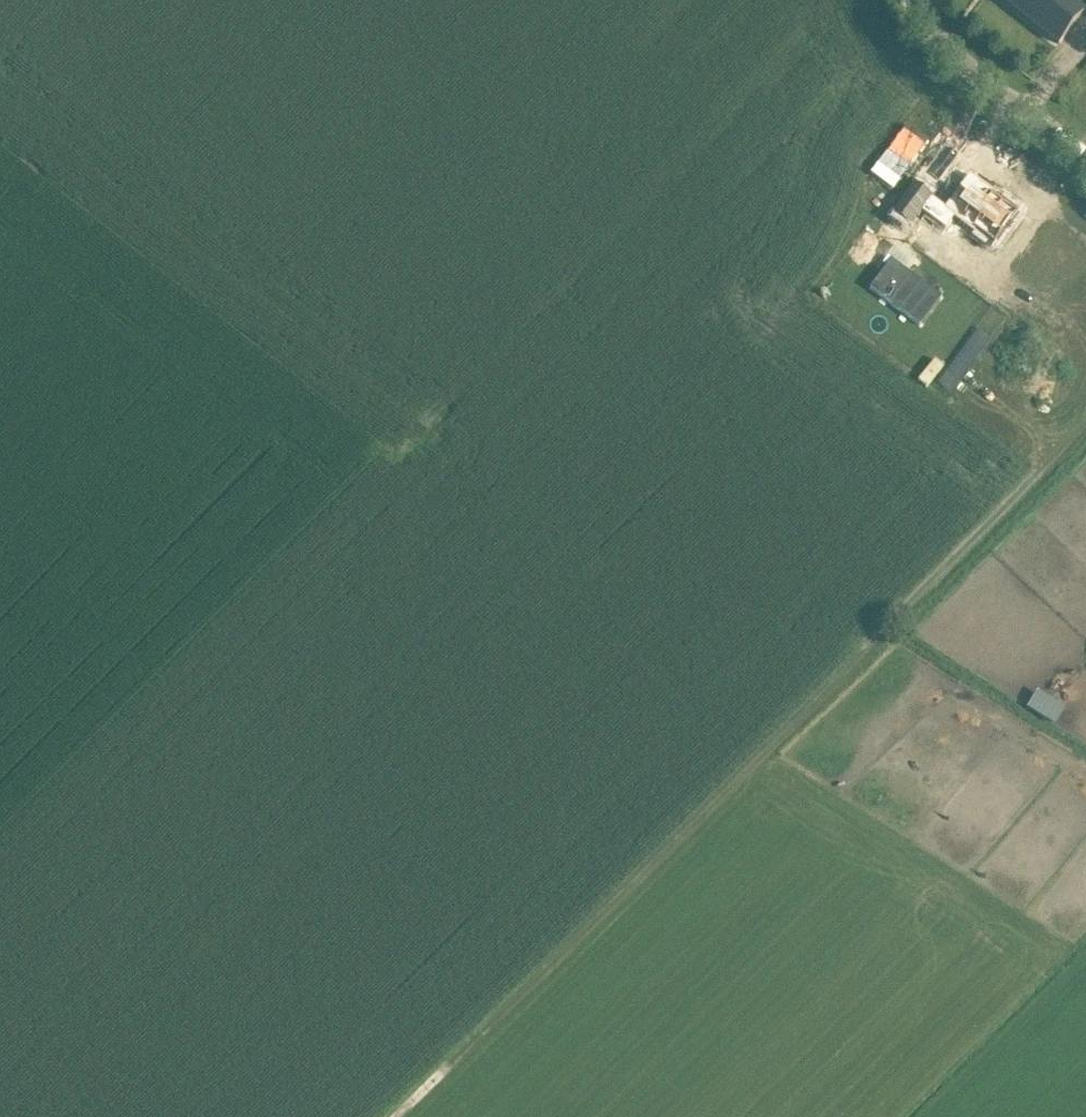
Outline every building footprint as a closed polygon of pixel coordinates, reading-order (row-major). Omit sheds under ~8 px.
[(1059,45),(1082,16),(1062,0),(1002,0),(1059,45)] [(911,228),(922,213),(946,231),(954,219),(974,234),(976,231),(995,245),(1018,214),(993,195),(995,193),(970,174),(945,208),(932,199),(932,198),(914,184),(892,214),(911,228)] [(894,260),(873,288),(922,325),(943,297),(894,260)]
